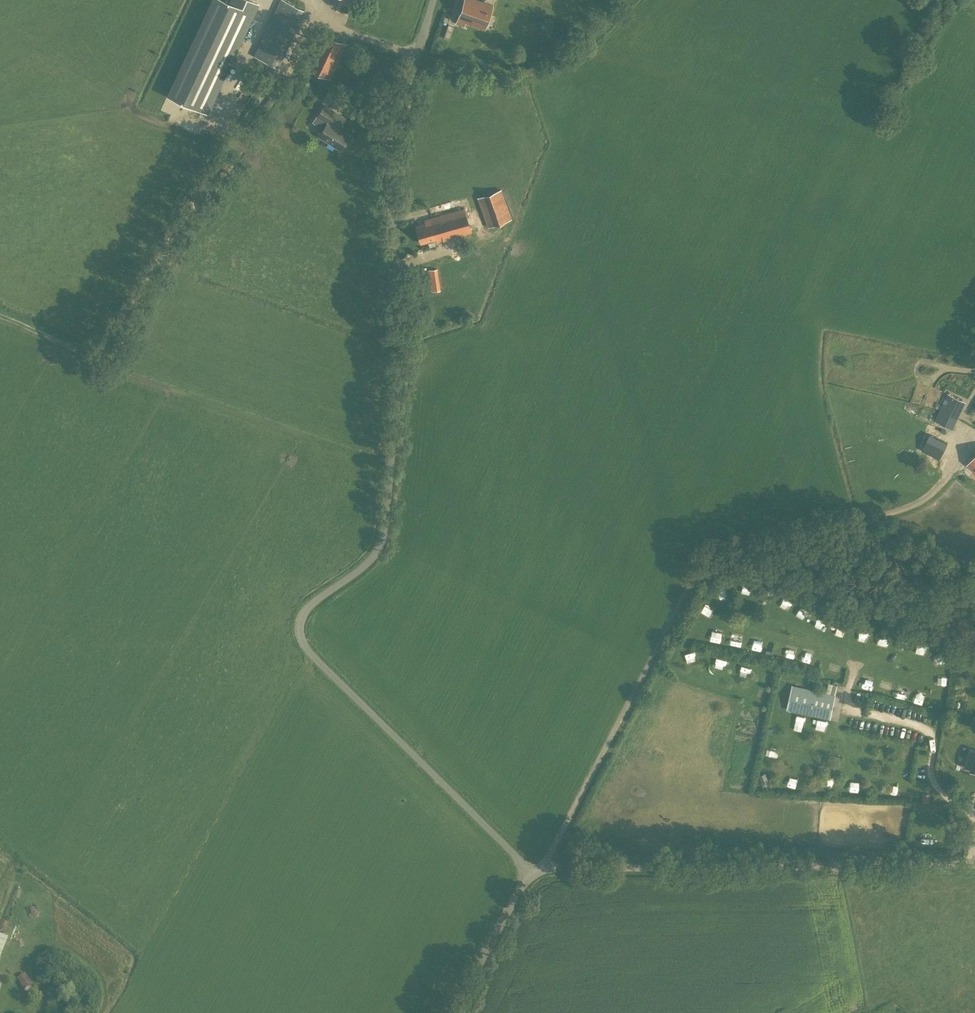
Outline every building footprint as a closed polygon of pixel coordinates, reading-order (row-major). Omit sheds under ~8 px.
[(251,0),(233,0),(232,2),(228,0),(213,0),(168,95),(206,112),(257,3),(251,0)] [(283,58),(306,9),(285,0),(280,0),(258,46),(283,58)] [(464,26),(466,22),(485,28),(493,5),(477,0),(464,0),(456,23),(464,26)] [(322,32),(306,67),(331,79),(348,44),(322,32)] [(328,120),(319,135),(341,149),(349,135),(334,125),(334,124),(328,120)] [(310,121),(307,126),(315,132),(319,126),(310,121)] [(511,219),(503,197),(500,189),(500,190),(477,197),(478,198),(488,227),(505,221),(511,219)] [(415,226),(421,243),(436,238),(437,241),(471,231),(465,209),(425,221),(425,223),(415,226)] [(428,270),(431,291),(440,290),(437,269),(428,270)] [(934,420),(953,429),(966,401),(947,392),(934,420)] [(885,434),(939,459),(950,437),(896,411),(885,434)] [(788,710),(830,719),(835,694),(793,685),(788,710)] [(25,972),(16,977),(22,989),(31,985),(25,972)]
